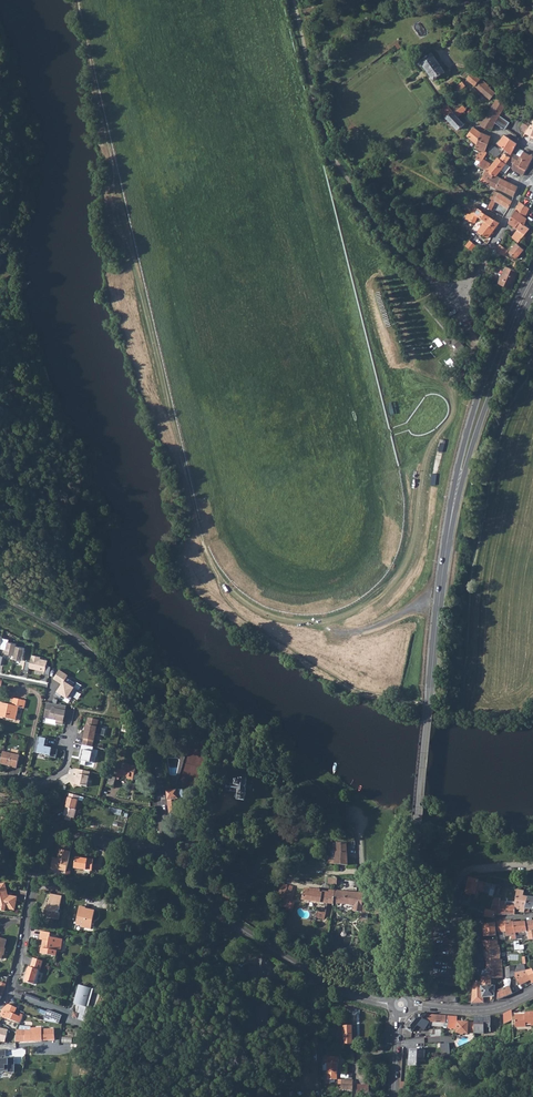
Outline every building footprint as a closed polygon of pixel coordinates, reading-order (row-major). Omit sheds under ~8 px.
[(431,53),(420,61),(434,81),(445,72),(431,53)] [(473,73),(467,79),(481,92),(490,100),(496,93),(488,86),(489,86),(481,79),(480,79),(475,74),(473,73)] [(463,82),(455,88),(459,92),(466,86),(463,82)] [(443,108),(440,111),(446,117),(445,118),(457,131),(463,124),(456,117),(467,109),(465,106),(464,107),(457,98),(443,108)] [(486,118),(480,126),(490,130),(491,130),(491,129),(492,128),(494,124),(495,123),(500,116),(500,115),(503,111),(507,105),(498,98),(495,102),(490,110),(485,118),(486,118)] [(485,106),(490,110),(495,102),(493,101),(491,102),(489,100),(485,106)] [(479,113),(473,121),(477,124),(479,126),(480,126),(486,118),(485,118),(480,113),(479,113)] [(500,116),(495,123),(498,125),(505,129),(510,122),(500,116)] [(523,127),(522,130),(525,132),(530,124),(528,123),(527,122),(523,127)] [(481,133),(474,128),(472,127),(466,136),(478,143),(481,133)] [(478,143),(476,146),(481,149),(479,152),(481,153),(482,153),(484,150),(485,151),(487,144),(490,137),(490,136),(481,133),(478,143)] [(499,142),(498,143),(504,148),(505,149),(510,139),(508,137),(505,135),(504,135),(499,142)] [(510,139),(505,149),(511,154),(512,152),(515,147),(517,144),(510,139)] [(492,145),(489,151),(496,157),(497,156),(499,154),(497,152),(498,150),(492,145)] [(501,157),(500,158),(502,160),(506,163),(508,160),(512,163),(517,155),(516,154),(515,154),(512,152),(511,154),(505,149),(504,148),(501,151),(504,153),(501,157)] [(478,155),(475,160),(480,162),(480,163),(481,163),(482,160),(484,157),(486,154),(487,152),(485,151),(484,150),(482,153),(481,153),(479,152),(479,153),(478,155)] [(519,156),(514,164),(526,170),(532,157),(532,154),(530,156),(523,151),(521,154),(520,156),(519,156)] [(480,163),(478,166),(483,170),(483,169),(487,172),(496,176),(498,173),(500,170),(503,167),(505,163),(506,163),(502,160),(500,158),(498,157),(495,160),(490,167),(489,166),(490,164),(482,160),(481,163),(480,163)] [(514,164),(513,164),(511,168),(513,169),(513,170),(523,175),(526,170),(514,164)] [(483,169),(483,170),(482,171),(484,173),(480,181),(496,189),(497,188),(514,197),(518,187),(499,178),(496,176),(487,172),(483,169)] [(490,198),(492,199),(494,200),(495,201),(495,200),(499,193),(494,191),(490,198)] [(495,200),(495,201),(508,209),(512,201),(499,193),(495,200)] [(519,202),(515,210),(525,217),(529,209),(519,202)] [(483,208),(477,217),(485,221),(486,222),(490,218),(485,215),(487,211),(483,208)] [(512,216),(508,223),(518,230),(512,238),(517,242),(518,243),(519,241),(528,228),(525,225),(526,222),(527,219),(525,217),(515,210),(512,216)] [(477,217),(471,215),(468,221),(474,223),(477,217)] [(486,222),(485,221),(477,231),(479,233),(487,239),(494,229),(499,224),(493,220),(490,218),(486,222)] [(470,242),(466,247),(471,252),(476,247),(470,242)] [(524,250),(516,244),(509,253),(517,259),(522,252),(524,250)] [(498,252),(504,256),(504,255),(507,251),(506,250),(500,245),(497,252),(498,252)] [(506,267),(499,284),(511,289),(518,273),(508,268),(506,267)] [(462,344),(450,353),(455,359),(466,349),(462,344)] [(17,643),(9,641),(6,653),(15,655),(17,646),(17,643)] [(25,648),(17,646),(15,655),(14,659),(22,661),(25,648)] [(31,662),(30,666),(38,668),(38,670),(45,671),(45,674),(49,675),(51,667),(47,666),(48,660),(41,659),(41,657),(32,655),(31,662)] [(60,687),(55,694),(61,698),(63,694),(71,700),(78,689),(73,686),(75,683),(67,677),(69,675),(60,670),(54,678),(64,684),(61,688),(60,687)] [(3,719),(3,717),(6,718),(15,720),(18,707),(24,708),(26,701),(14,698),(11,707),(7,706),(7,704),(0,703),(0,718),(3,719)] [(67,706),(48,703),(45,718),(58,720),(57,723),(63,725),(65,716),(64,716),(65,712),(67,706)] [(99,721),(89,719),(86,731),(85,731),(83,739),(84,739),(83,745),(93,747),(94,741),(95,741),(96,735),(101,736),(102,729),(97,728),(99,721)] [(48,739),(36,737),(33,752),(46,755),(46,756),(56,758),(58,749),(44,747),(45,744),(47,745),(48,739)] [(83,745),(81,745),(79,757),(81,758),(80,765),(86,766),(87,762),(93,763),(95,757),(92,756),(94,748),(93,747),(83,745)] [(0,762),(0,764),(11,767),(11,768),(16,769),(19,756),(2,752),(0,762)] [(123,763),(120,775),(134,778),(136,766),(123,763)] [(90,772),(76,769),(75,774),(78,775),(77,778),(75,778),(70,781),(74,788),(77,786),(82,787),(82,786),(87,787),(90,772)] [(110,774),(107,785),(113,787),(117,776),(110,774)] [(228,783),(227,790),(236,792),(235,797),(238,797),(238,799),(245,800),(245,795),(246,795),(248,779),(240,778),(240,780),(237,780),(236,781),(236,784),(228,783)] [(168,791),(170,812),(177,811),(176,798),(184,797),(183,787),(177,788),(177,790),(168,791)] [(68,796),(65,810),(63,815),(72,818),(74,812),(78,800),(68,796)] [(335,851),(335,860),(336,864),(348,865),(347,844),(337,844),(337,846),(334,846),(335,849),(336,849),(336,851),(335,851)] [(50,868),(65,872),(70,852),(59,850),(57,860),(53,859),(50,868)] [(81,869),(92,870),(93,860),(76,857),(74,868),(75,868),(81,869)] [(485,882),(470,879),(467,892),(476,894),(478,886),(484,887),(485,882)] [(0,885),(0,903),(1,903),(0,906),(0,910),(5,911),(6,908),(14,910),(16,899),(6,897),(2,884),(0,885)] [(5,884),(2,884),(6,897),(16,899),(17,897),(8,895),(5,884)] [(293,886),(281,884),(277,898),(283,900),(281,906),(287,908),(289,901),(293,889),(293,886)] [(224,888),(222,901),(225,902),(225,899),(230,900),(231,890),(224,888)] [(304,890),(302,900),(327,904),(333,904),(333,903),(334,897),(336,897),(337,892),(337,891),(329,890),(329,893),(322,892),(322,893),(315,892),(315,889),(311,889),(310,891),(304,890)] [(516,905),(516,907),(520,908),(519,912),(524,913),(529,896),(523,895),(524,889),(518,889),(517,892),(516,905)] [(237,890),(236,901),(244,901),(246,902),(247,892),(237,890)] [(334,897),(333,903),(338,904),(354,906),(354,912),(362,913),(362,912),(363,904),(364,892),(359,892),(357,891),(339,891),(337,892),(336,897),(334,897)] [(43,909),(41,916),(57,919),(58,912),(57,912),(60,896),(49,894),(45,910),(43,909)] [(524,913),(529,912),(530,909),(532,909),(532,897),(529,896),(524,913)] [(493,904),(491,911),(495,911),(495,912),(499,912),(499,915),(515,914),(516,907),(516,905),(504,905),(505,900),(501,900),(495,900),(496,898),(495,898),(494,900),(493,904)] [(73,924),(78,925),(82,907),(77,906),(73,924)] [(82,907),(78,925),(79,926),(79,927),(88,929),(92,911),(84,909),(84,907),(82,907)] [(485,916),(494,918),(495,912),(495,911),(491,911),(486,910),(485,916)] [(318,912),(316,921),(320,922),(321,920),(324,920),(326,913),(318,912)] [(511,920),(505,921),(506,931),(507,934),(506,935),(507,939),(517,939),(516,931),(515,930),(514,922),(512,922),(511,920)] [(498,932),(500,932),(504,932),(506,931),(505,921),(497,922),(498,932)] [(518,922),(514,922),(515,930),(516,931),(517,939),(523,938),(523,939),(523,941),(528,940),(527,931),(526,922),(518,922)] [(484,925),(484,937),(496,935),(496,923),(484,925)] [(40,954),(46,955),(51,937),(49,937),(50,933),(40,932),(39,939),(43,940),(42,948),(41,948),(40,954)] [(51,937),(46,955),(55,957),(56,951),(58,952),(61,940),(51,937)] [(484,944),(485,953),(487,953),(500,953),(500,945),(499,945),(498,940),(484,941),(484,944)] [(519,941),(514,942),(515,950),(524,949),(523,945),(519,946),(519,941)] [(487,953),(487,970),(496,970),(502,969),(502,968),(502,960),(500,960),(500,953),(487,953)] [(25,982),(35,984),(39,970),(40,970),(43,962),(34,958),(31,968),(30,967),(25,982)] [(524,964),(505,968),(506,978),(505,978),(505,979),(511,977),(516,976),(515,973),(526,970),(524,964)] [(484,970),(482,977),(494,978),(503,978),(502,969),(496,970),(487,970),(484,970)] [(526,970),(515,973),(516,976),(520,985),(531,980),(526,970)] [(494,978),(482,977),(482,981),(474,981),(472,1003),(484,1002),(484,997),(483,986),(491,985),(491,983),(494,983),(494,978)] [(505,979),(503,980),(504,983),(506,988),(509,986),(512,980),(511,977),(505,979)] [(491,985),(483,986),(484,997),(494,996),(495,985),(491,985)] [(79,986),(74,1003),(80,1005),(77,1014),(73,1013),(72,1017),(82,1020),(91,989),(79,986)] [(506,988),(498,991),(498,1000),(511,995),(513,994),(509,986),(506,988)] [(32,1004),(35,997),(24,993),(22,1001),(32,1004)] [(257,1022),(267,1023),(267,1006),(264,1006),(264,1002),(256,1002),(256,1006),(257,1006),(257,1022)] [(20,1023),(23,1015),(21,1014),(20,1017),(15,1014),(17,1008),(9,1004),(2,1009),(0,1013),(0,1015),(1,1015),(0,1016),(7,1020),(7,1019),(20,1023)] [(512,1020),(511,1010),(503,1014),(503,1024),(512,1020)] [(515,1016),(515,1028),(526,1027),(526,1023),(530,1023),(530,1026),(532,1026),(532,1013),(529,1013),(530,1016),(525,1016),(525,1015),(515,1016)] [(415,1014),(405,1026),(412,1032),(425,1031),(429,1023),(433,1026),(444,1027),(444,1023),(446,1023),(447,1019),(447,1016),(415,1014)] [(474,1032),(474,1033),(490,1032),(490,1016),(483,1017),(475,1017),(474,1017),(474,1022),(474,1032)] [(468,1022),(457,1021),(457,1034),(463,1034),(463,1033),(468,1033),(468,1031),(474,1032),(474,1022),(468,1022)] [(343,1024),(333,1024),(333,1044),(344,1046),(344,1045),(343,1025),(343,1024)] [(351,1026),(343,1025),(344,1045),(353,1043),(351,1026)] [(8,1029),(1,1028),(0,1028),(0,1041),(6,1042),(8,1029)] [(25,1032),(24,1042),(48,1041),(47,1030),(41,1030),(41,1031),(41,1034),(37,1034),(35,1034),(31,1035),(31,1032),(25,1032)] [(18,1031),(15,1042),(24,1042),(25,1032),(20,1032),(18,1031)] [(410,1049),(409,1065),(418,1065),(419,1057),(425,1057),(425,1050),(410,1049)] [(0,1050),(0,1073),(3,1073),(3,1071),(8,1071),(8,1073),(14,1073),(14,1057),(8,1057),(8,1059),(2,1059),(2,1056),(6,1056),(6,1051),(0,1050)] [(326,1070),(326,1079),(335,1079),(336,1071),(337,1071),(337,1064),(337,1063),(338,1063),(338,1056),(326,1056),(326,1060),(323,1060),(323,1064),(324,1064),(322,1064),(321,1070),(326,1070)] [(352,1080),(341,1079),(341,1089),(352,1090),(353,1080),(352,1080)] [(368,1084),(357,1084),(357,1096),(369,1096),(368,1084)]
